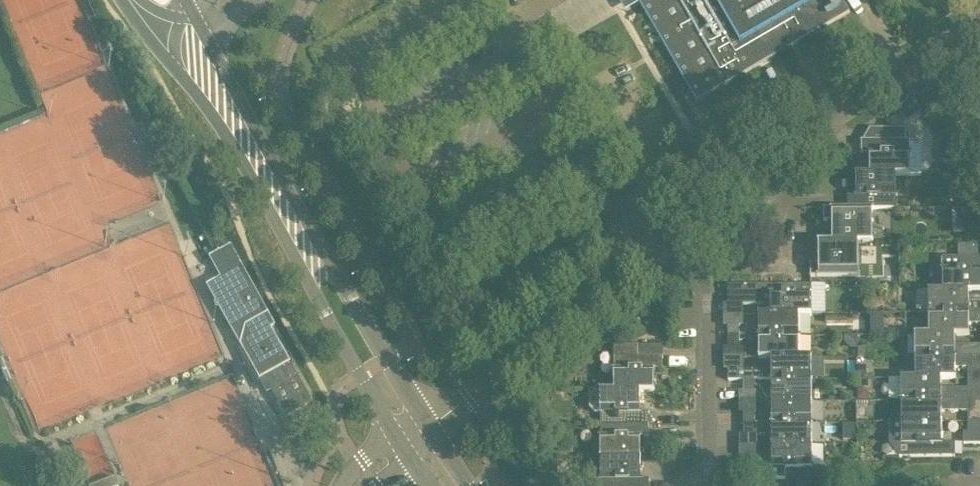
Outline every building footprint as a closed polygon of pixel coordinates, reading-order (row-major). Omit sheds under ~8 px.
[(695,100),(778,53),(775,46),(805,29),(809,35),(849,13),(842,0),(637,0),(695,100)] [(897,175),(897,176),(910,176),(922,176),(921,141),(910,141),(861,142),(861,155),(869,155),(869,175),(869,176),(897,175)] [(896,209),(897,176),(897,175),(869,176),(869,175),(855,176),(855,198),(846,198),(846,209),(823,210),(896,209)] [(818,242),(873,242),(873,210),(896,209),(823,210),(823,224),(832,224),(832,241),(818,241),(818,242)] [(873,242),(818,242),(818,265),(810,265),(810,277),(859,276),(859,243),(873,243),(873,242)] [(970,292),(979,292),(979,256),(978,256),(978,244),(958,245),(958,257),(943,257),(943,290),(943,291),(970,291),(970,292)] [(214,254),(209,257),(221,278),(247,325),(244,326),(239,345),(258,380),(266,376),(274,389),(270,391),(284,418),(311,403),(270,328),(274,326),(229,246),(214,254)] [(756,316),(810,316),(809,293),(762,294),(762,284),(728,284),(728,293),(728,304),(723,304),(723,316),(744,316),(744,304),(769,304),(769,315),(756,315),(756,316)] [(970,292),(970,291),(943,291),(943,290),(929,290),(929,314),(979,314),(979,302),(970,302),(970,292)] [(825,322),(848,322),(848,313),(825,313),(825,322)] [(929,314),(930,334),(930,335),(955,335),(969,335),(969,323),(979,323),(979,314),(929,314)] [(728,338),(740,338),(739,326),(744,325),(744,316),(723,316),(723,326),(728,326),(728,338)] [(756,338),(798,338),(798,317),(810,317),(810,316),(756,316),(756,338)] [(955,335),(930,335),(930,334),(915,334),(916,358),(979,357),(979,344),(955,344),(955,335)] [(724,361),(744,360),(744,348),(740,347),(740,338),(728,338),(728,348),(724,348),(724,361)] [(757,360),(810,359),(799,359),(798,338),(756,338),(757,360)] [(614,391),(655,391),(655,370),(663,370),(663,357),(638,357),(638,345),(613,345),(614,391)] [(871,357),(871,346),(858,346),(858,357),(871,357)] [(979,378),(979,357),(916,358),(916,378),(901,378),(901,379),(941,378),(955,379),(955,366),(968,367),(968,378),(979,378)] [(770,382),(810,381),(810,359),(757,360),(757,361),(769,361),(769,369),(755,369),(744,369),(744,360),(724,361),(724,369),(728,369),(728,380),(743,380),(743,382),(755,382),(755,379),(770,379),(770,382)] [(867,377),(867,365),(857,365),(857,377),(867,377)] [(979,401),(979,378),(968,378),(968,388),(941,387),(941,378),(901,379),(901,402),(979,401)] [(770,403),(811,403),(810,381),(770,382),(770,403)] [(739,403),(759,403),(759,391),(755,391),(755,382),(743,382),(743,391),(739,391),(739,403)] [(655,392),(655,391),(614,391),(590,391),(590,408),(594,413),(600,413),(600,425),(649,425),(649,412),(641,412),(641,392),(655,392)] [(943,422),(943,411),(979,412),(979,401),(901,402),(902,421),(902,423),(943,422)] [(755,426),(755,423),(755,413),(759,412),(759,403),(739,403),(739,412),(744,413),(744,426),(755,426)] [(770,425),(811,425),(811,403),(770,403),(770,423),(770,425)] [(902,423),(902,421),(889,421),(889,445),(909,444),(909,456),(955,456),(955,443),(943,443),(943,422),(902,423)] [(744,426),(744,434),(739,434),(739,448),(811,448),(811,425),(770,425),(770,423),(755,423),(755,426),(744,426)] [(600,458),(642,458),(642,437),(649,437),(649,425),(600,425),(600,457),(600,458)] [(966,433),(966,444),(979,444),(979,433),(966,433)] [(811,448),(739,448),(740,456),(743,456),(744,467),(756,467),(756,479),(785,478),(785,468),(812,468),(811,448)] [(600,457),(589,457),(589,477),(593,480),(600,481),(601,485),(650,485),(650,479),(642,479),(642,458),(600,458),(600,457)] [(114,477),(92,485),(118,485),(114,477)]
